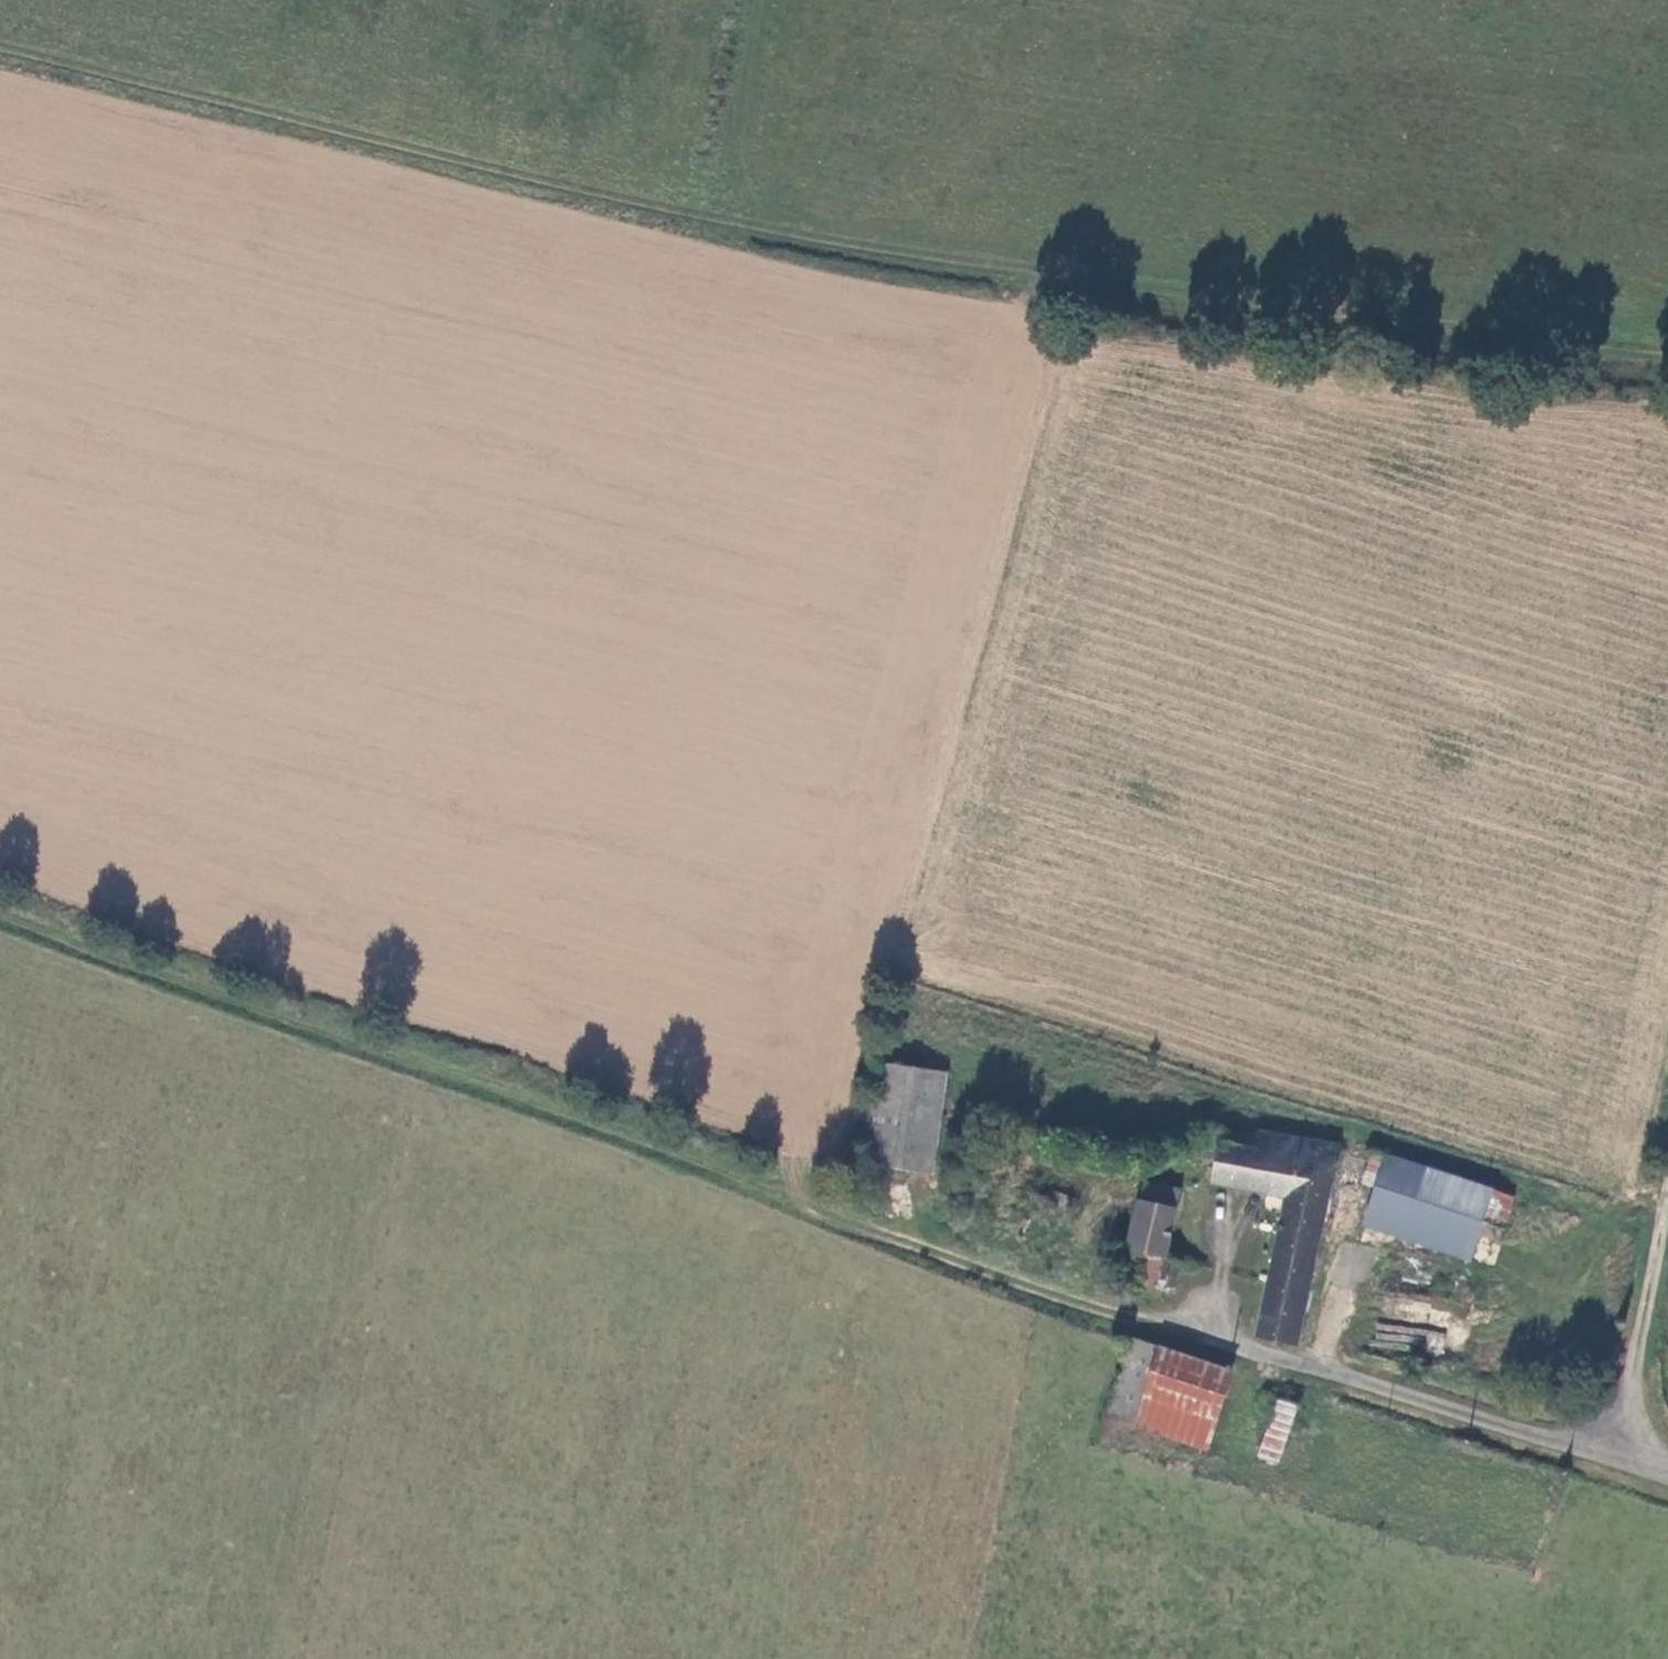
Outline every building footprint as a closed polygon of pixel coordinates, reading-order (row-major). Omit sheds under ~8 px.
[(926,1175),(943,1072),(877,1061),(860,1164),(926,1175)] [(1334,1140),(1259,1125),(1255,1146),(1217,1138),(1208,1182),(1283,1197),(1254,1337),(1292,1345),(1334,1140)] [(1385,1192),(1400,1158),(1385,1153),(1370,1184),(1385,1192)] [(1149,1249),(1165,1253),(1181,1189),(1143,1180),(1127,1243),(1149,1249)] [(1489,1231),(1506,1237),(1518,1206),(1500,1200),(1489,1231)] [(1157,1286),(1165,1253),(1149,1249),(1141,1282),(1157,1286)] [(1157,1286),(1177,1291),(1185,1257),(1165,1253),(1157,1286)] [(1441,1351),(1442,1334),(1375,1332),(1374,1349),(1441,1351)] [(1164,1347),(1164,1346),(1135,1335),(1105,1413),(1134,1424),(1145,1397),(1164,1347)] [(1231,1373),(1164,1347),(1145,1397),(1210,1423),(1212,1423),(1231,1373)] [(1210,1423),(1145,1397),(1134,1424),(1200,1450),(1210,1423)] [(1275,1464),(1299,1410),(1278,1400),(1253,1454),(1275,1464)]
